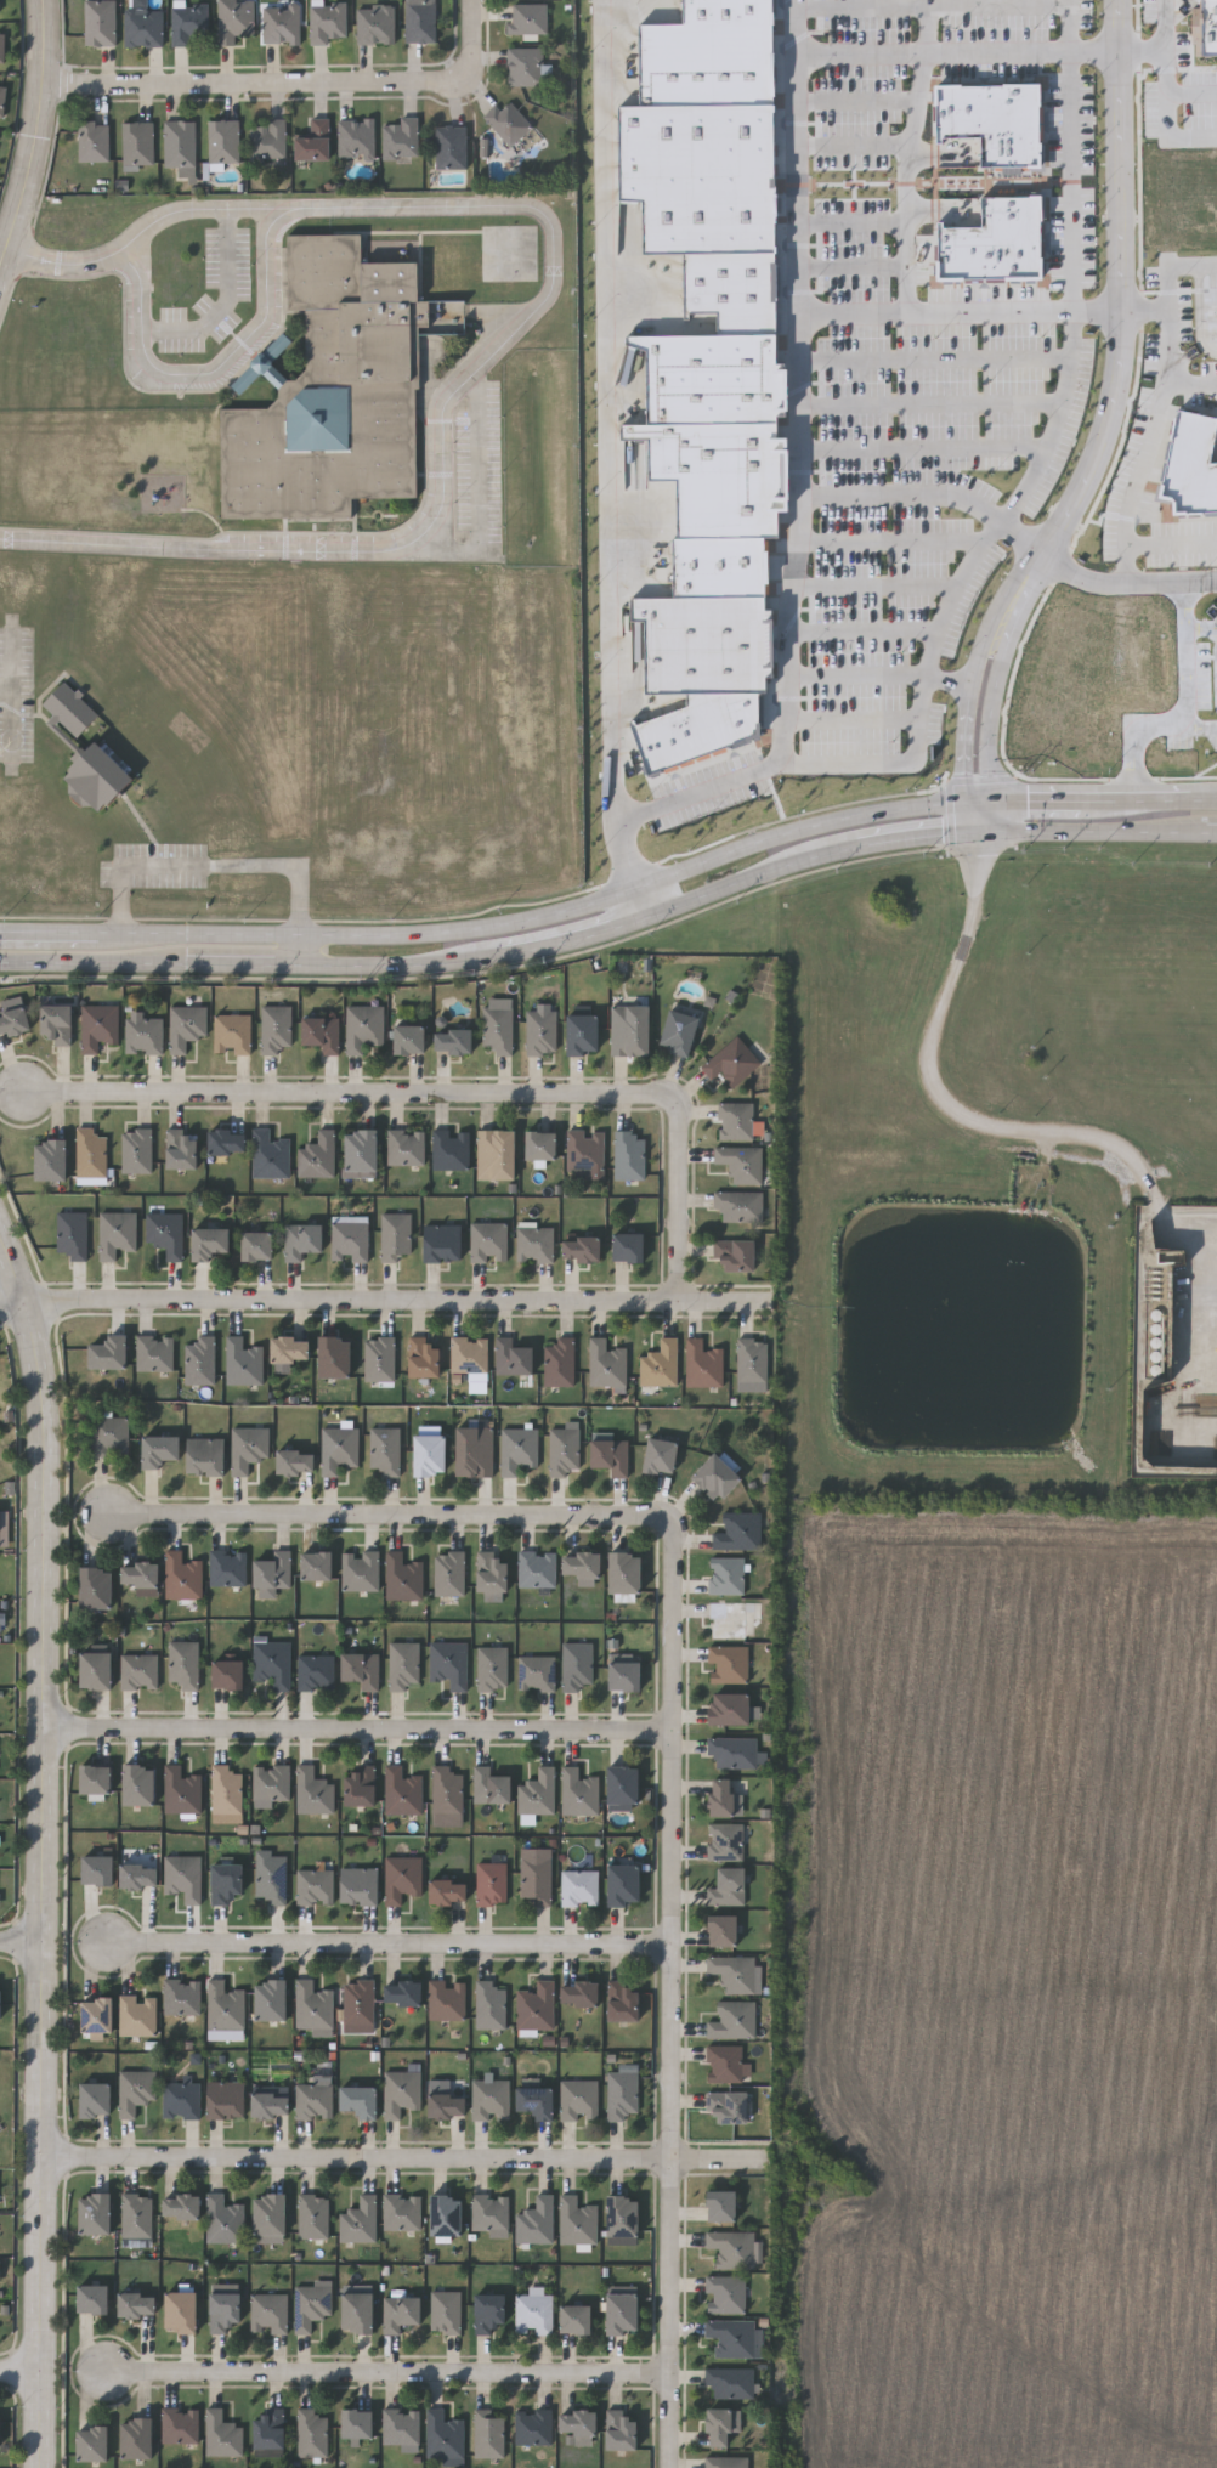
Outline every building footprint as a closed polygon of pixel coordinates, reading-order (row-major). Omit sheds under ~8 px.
[(114,0),(114,45),(84,45),(84,0),(114,0)] [(217,44),(217,0),(253,0),(253,36),(236,36),(236,44),(217,44)] [(403,41),(403,0),(435,0),(435,41),(403,41)] [(698,27),(698,0),(789,0),(789,104),(653,104),(653,27),(698,27)] [(1202,8),(1193,9),(1194,38),(1203,37),(1203,58),(1216,58),(1216,0),(1202,0),(1202,8)] [(545,33),(508,34),(508,4),(545,2),(545,33)] [(170,44),(170,5),(206,5),(206,44),(170,44)] [(327,45),(309,45),(309,5),(344,5),(344,36),(327,36),(327,45)] [(261,6),(298,6),(298,43),(261,43),(261,6)] [(355,43),(355,7),(394,7),(394,43),(355,43)] [(160,45),(124,45),(124,10),(160,10),(160,45)] [(540,47),(540,64),(544,64),(544,85),(506,85),(506,47),(540,47)] [(943,91),(1038,89),(1040,164),(989,165),(987,134),(943,134),(943,91)] [(481,115),(496,103),(499,108),(509,101),(531,126),(508,146),(481,115)] [(792,254),(657,257),(656,204),(635,204),(634,108),(792,107),(792,254)] [(329,159),(295,159),(295,136),(310,136),(310,117),(329,117),(329,159)] [(380,124),(398,124),(398,117),(417,117),(417,157),(380,157),(380,124)] [(284,159),(250,159),(250,119),(284,119),(284,159)] [(336,119),(374,119),(374,158),(336,158),(336,119)] [(163,168),(163,120),(193,120),(193,168),(163,168)] [(237,120),(237,162),(206,162),(206,120),(237,120)] [(77,121),(107,121),(107,162),(77,162),(77,121)] [(120,164),(120,121),(152,121),(152,164),(120,164)] [(434,168),(434,125),(464,125),(464,168),(434,168)] [(990,200),(1040,199),(1041,276),(945,277),(944,234),(991,233),(990,200)] [(287,379),(294,379),(306,367),(306,310),(287,310),(288,234),(361,234),(361,262),(418,262),(418,302),(464,302),(464,334),(418,334),(418,496),(351,496),(351,519),(220,519),(220,408),(267,408),(277,397),(277,389),(261,372),(238,395),(228,385),(282,332),(291,341),(271,362),(287,379)] [(788,335),(730,336),(730,316),(702,317),(703,323),(696,323),(696,259),(789,256),(788,335)] [(792,424),(661,425),(660,355),(640,346),(641,339),(791,338),(791,373),(805,374),(806,412),(792,412),(792,424)] [(1193,414),(1216,418),(1216,515),(1191,516),(1188,505),(1173,504),(1193,414)] [(793,538),(691,538),(690,485),(663,482),(661,442),(635,442),(635,429),(775,426),(785,441),(788,452),(809,451),(810,502),(806,502),(806,511),(793,511),(793,538)] [(766,595),(680,595),(680,543),(766,542),(766,595)] [(768,691),(766,595),(680,595),(627,596),(627,621),(639,619),(640,692),(768,691)] [(644,636),(635,635),(633,661),(642,662),(644,636)] [(63,681),(97,717),(73,740),(40,704),(63,681)] [(772,695),(776,738),(661,781),(656,780),(635,728),(649,724),(651,728),(701,711),(700,697),(772,695)] [(98,816),(61,780),(97,742),(135,779),(98,816)] [(32,1025),(0,1039),(0,1014),(23,1004),(32,1025)] [(72,1046),(52,1046),(52,1034),(40,1034),(40,1004),(72,1004),(72,1046)] [(80,1052),(80,1004),(118,1004),(118,1042),(98,1042),(98,1052),(80,1052)] [(651,1004),(651,1055),(611,1055),(611,1004),(651,1004)] [(169,1053),(169,1006),(205,1006),(205,1038),(186,1038),(186,1053),(169,1053)] [(261,1052),(261,1006),(290,1006),(290,1052),(261,1052)] [(383,1042),(362,1042),(362,1054),(346,1054),(346,1006),(383,1006),(383,1042)] [(496,1054),(496,1047),(482,1047),(482,1006),(511,1006),(511,1054),(496,1054)] [(701,1018),(690,1057),(660,1047),(670,1008),(701,1018)] [(162,1053),(125,1053),(125,1011),(142,1011),(142,1018),(162,1018),(162,1053)] [(526,1011),(555,1011),(555,1054),(526,1054),(526,1011)] [(213,1053),(213,1014),(249,1014),(249,1053),(213,1053)] [(600,1014),(600,1054),(568,1054),(568,1014),(600,1014)] [(321,1054),(321,1045),(302,1045),(302,1018),(339,1018),(339,1054),(321,1054)] [(425,1025),(425,1053),(395,1053),(395,1025),(425,1025)] [(472,1052),(435,1052),(435,1030),(472,1030),(472,1052)] [(734,1086),(720,1072),(712,1080),(701,1066),(737,1035),(760,1063),(734,1086)] [(753,1102),(753,1139),(718,1139),(718,1102),(753,1102)] [(95,1127),(95,1136),(104,1136),(104,1177),(77,1177),(77,1127),(95,1127)] [(151,1128),(151,1172),(120,1172),(121,1128),(151,1128)] [(251,1176),(253,1128),(270,1128),(270,1139),(289,1140),(289,1177),(251,1176)] [(298,1177),(298,1144),(318,1144),(318,1128),(334,1128),(334,1177),(298,1177)] [(209,1154),(209,1130),(245,1130),(245,1154),(209,1154)] [(424,1130),(424,1165),(387,1165),(387,1130),(424,1130)] [(469,1168),(432,1168),(432,1130),(469,1130),(469,1168)] [(477,1179),(477,1130),(516,1130),(516,1179),(477,1179)] [(567,1170),(567,1130),(604,1130),(604,1170),(567,1170)] [(166,1168),(166,1131),(198,1131),(198,1168),(166,1168)] [(346,1171),(346,1131),(378,1131),(378,1171),(346,1171)] [(557,1131),(557,1159),(527,1159),(527,1131),(557,1131)] [(615,1178),(615,1131),(643,1131),(643,1178),(615,1178)] [(67,1140),(67,1179),(35,1179),(35,1140),(67,1140)] [(730,1162),(713,1162),(713,1147),(763,1147),(763,1183),(730,1183),(730,1162)] [(763,1190),(763,1221),(721,1221),(721,1207),(713,1207),(713,1190),(763,1190)] [(86,1211),(86,1260),(68,1260),(68,1253),(56,1253),(56,1211),(86,1211)] [(98,1212),(136,1212),(136,1249),(115,1249),(115,1260),(98,1260),(98,1212)] [(146,1245),(146,1212),(182,1212),(182,1260),(166,1260),(166,1245),(146,1245)] [(409,1213),(409,1260),(381,1260),(381,1213),(409,1213)] [(332,1261),(332,1221),(367,1221),(367,1261),(332,1261)] [(506,1261),(470,1261),(470,1222),(506,1222),(506,1261)] [(302,1252),(302,1261),(285,1261),(285,1224),(323,1224),(323,1252),(302,1252)] [(425,1224),(463,1224),(463,1261),(425,1261),(425,1224)] [(553,1261),(516,1261),(516,1227),(553,1227),(553,1261)] [(230,1257),(193,1257),(193,1228),(230,1228),(230,1257)] [(243,1232),(274,1232),(274,1260),(243,1260),(243,1232)] [(645,1261),(615,1261),(615,1233),(645,1233),(645,1261)] [(564,1261),(564,1236),(602,1236),(602,1261),(564,1261)] [(755,1239),(755,1270),(721,1270),(721,1257),(713,1257),(713,1239),(755,1239)] [(90,1369),(90,1345),(107,1345),(107,1335),(128,1335),(128,1369),(90,1369)] [(186,1385),(186,1345),(198,1345),(198,1335),(215,1335),(215,1385),(186,1385)] [(174,1371),(137,1371),(137,1336),(174,1336),(174,1371)] [(264,1385),(227,1385),(227,1336),(244,1336),(244,1347),(264,1347),(264,1385)] [(441,1377),(411,1377),(409,1336),(428,1336),(428,1345),(441,1345),(441,1377)] [(677,1386),(640,1386),(640,1353),(660,1353),(660,1336),(677,1336),(677,1386)] [(321,1377),(321,1337),(352,1337),(352,1377),(321,1377)] [(364,1381),(364,1337),(395,1337),(395,1381),(364,1381)] [(451,1372),(451,1337),(487,1337),(487,1372),(451,1372)] [(496,1374),(496,1337),(511,1337),(511,1347),(534,1347),(534,1374),(496,1374)] [(544,1386),(544,1346),(556,1346),(556,1337),(573,1337),(573,1386),(544,1386)] [(627,1348),(627,1386),(589,1386),(589,1337),(606,1337),(606,1348),(627,1348)] [(686,1386),(686,1337),(702,1337),(702,1349),(723,1349),(723,1386),(686,1386)] [(273,1338),(311,1338),(311,1362),(273,1362),(273,1338)] [(737,1383),(737,1338),(766,1338),(766,1383),(737,1383)] [(91,1456),(91,1417),(128,1417),(128,1456),(91,1456)] [(232,1427),(268,1427),(268,1460),(248,1460),(248,1474),(232,1474),(232,1427)] [(357,1465),(339,1465),(339,1474),(322,1474),(322,1427),(357,1427),(357,1465)] [(398,1427),(398,1476),(383,1476),(383,1467),(369,1467),(369,1427),(398,1427)] [(457,1427),(492,1427),(492,1476),(457,1476),(457,1427)] [(537,1428),(537,1464),(517,1464),(517,1476),(500,1476),(500,1428),(537,1428)] [(578,1428),(578,1474),(549,1474),(549,1428),(578,1428)] [(447,1436),(447,1476),(414,1476),(414,1436),(447,1436)] [(181,1437),(181,1460),(164,1460),(164,1468),(142,1468),(142,1437),(181,1437)] [(187,1474),(187,1438),(225,1438),(225,1474),(187,1474)] [(628,1477),(611,1477),(611,1467),(591,1467),(591,1440),(628,1440),(628,1477)] [(678,1440),(678,1473),(646,1473),(646,1440),(678,1440)] [(315,1473),(277,1473),(277,1450),(315,1450),(315,1473)] [(743,1479),(720,1502),(694,1476),(717,1453),(743,1479)] [(0,1510),(0,1547),(10,1547),(10,1530),(1,1530),(1,1510),(0,1510)] [(760,1549),(711,1549),(711,1532),(723,1533),(723,1512),(760,1512),(760,1549)] [(202,1561),(202,1598),(166,1598),(166,1550),(183,1550),(183,1561),(202,1561)] [(210,1585),(210,1550),(247,1550),(247,1585),(210,1585)] [(255,1560),(274,1560),(274,1550),(290,1550),(290,1587),(255,1587),(255,1560)] [(423,1562),(423,1598),(386,1598),(386,1550),(402,1550),(402,1562),(423,1562)] [(333,1580),(301,1580),(301,1551),(333,1551),(333,1580)] [(343,1551),(379,1551),(379,1590),(343,1590),(343,1551)] [(435,1595),(435,1551),(464,1551),(464,1595),(435,1595)] [(477,1591),(477,1551),(493,1551),(493,1558),(509,1558),(509,1591),(477,1591)] [(555,1551),(555,1586),(519,1586),(519,1551),(555,1551)] [(611,1594),(611,1552),(643,1552),(643,1594),(611,1594)] [(564,1578),(564,1553),(601,1553),(601,1578),(564,1578)] [(708,1592),(708,1557),(743,1557),(743,1592),(708,1592)] [(159,1562),(159,1586),(123,1586),(123,1562),(159,1562)] [(81,1607),(81,1568),(113,1568),(113,1607),(81,1607)] [(753,1637),(711,1637),(709,1601),(752,1601),(753,1637)] [(762,1604),(751,1604),(751,1620),(762,1620),(762,1604)] [(235,1630),(223,1630),(223,1652),(236,1652),(235,1630)] [(197,1688),(180,1688),(180,1682),(168,1682),(168,1641),(197,1641),(197,1688)] [(253,1679),(253,1641),(289,1641),(289,1689),(273,1689),(273,1679),(253,1679)] [(389,1642),(418,1642),(418,1689),(389,1689),(389,1642)] [(430,1679),(430,1642),(466,1642),(466,1689),(449,1689),(449,1679),(430,1679)] [(561,1691),(561,1642),(591,1642),(591,1683),(582,1683),(582,1691),(561,1691)] [(747,1682),(708,1682),(708,1645),(747,1645),(747,1682)] [(506,1646),(506,1689),(476,1689),(476,1646),(506,1646)] [(80,1688),(80,1651),(113,1651),(113,1688),(80,1688)] [(343,1680),(343,1653),(378,1653),(378,1689),(362,1689),(362,1680),(343,1680)] [(121,1688),(121,1654),(157,1654),(157,1688),(121,1688)] [(298,1688),(298,1654),(333,1654),(333,1688),(298,1688)] [(517,1655),(554,1655),(554,1689),(517,1689),(517,1655)] [(243,1687),(213,1687),(213,1659),(243,1659),(243,1687)] [(610,1662),(641,1662),(641,1689),(610,1689),(610,1662)] [(751,1722),(709,1722),(709,1692),(751,1692),(751,1722)] [(755,1767),(709,1767),(709,1736),(755,1736),(755,1767)] [(155,1804),(124,1804),(124,1762),(155,1764),(155,1804)] [(81,1791),(81,1764),(112,1764),(112,1791),(81,1791)] [(164,1812),(164,1764),(181,1764),(181,1774),(200,1774),(200,1812),(164,1812)] [(231,1764),(231,1772),(240,1772),(240,1812),(211,1812),(211,1764),(231,1764)] [(296,1812),(296,1764),(313,1764),(313,1778),(333,1778),(333,1812),(296,1812)] [(289,1765),(289,1800),(253,1800),(253,1765),(289,1765)] [(345,1774),(356,1774),(356,1765),(375,1765),(375,1804),(345,1804),(345,1774)] [(451,1765),(451,1773),(462,1773),(462,1813),(432,1813),(432,1765),(451,1765)] [(511,1802),(474,1802),(474,1765),(489,1765),(489,1774),(511,1774),(511,1802)] [(554,1812),(517,1812),(517,1781),(537,1781),(537,1765),(554,1765),(554,1812)] [(561,1813),(561,1765),(578,1765),(578,1777),(598,1777),(598,1813),(561,1813)] [(608,1765),(639,1765),(639,1807),(608,1807),(608,1765)] [(421,1813),(385,1813),(385,1766),(401,1766),(401,1777),(421,1777),(421,1813)] [(734,1777),(734,1813),(711,1813),(711,1777),(734,1777)] [(741,1822),(741,1857),(707,1857),(707,1822),(741,1822)] [(83,1883),(83,1853),(113,1853),(113,1883),(83,1883)] [(183,1903),(183,1891),(164,1891),(164,1855),(200,1855),(200,1903),(183,1903)] [(285,1903),(267,1903),(267,1896),(256,1896),(256,1856),(285,1856),(285,1903)] [(420,1892),(401,1892),(401,1903),(385,1903),(385,1856),(420,1856),(420,1892)] [(550,1904),(532,1904),(532,1896),(520,1896),(520,1856),(550,1856),(550,1904)] [(120,1886),(120,1862),(158,1862),(158,1886),(120,1886)] [(505,1862),(505,1903),(476,1903),(476,1862),(505,1862)] [(243,1863),(243,1896),(230,1896),(230,1903),(211,1903),(211,1863),(243,1863)] [(640,1863),(640,1903),(610,1903),(610,1863),(640,1863)] [(745,1903),(707,1903),(707,1886),(718,1886),(718,1866),(745,1866),(745,1903)] [(378,1902),(340,1902),(340,1867),(378,1867),(378,1902)] [(333,1869),(333,1903),(296,1903),(296,1869),(333,1869)] [(560,1904),(560,1869),(598,1869),(598,1904),(560,1904)] [(429,1902),(429,1878),(468,1878),(468,1902),(429,1902)] [(708,1946),(708,1914),(738,1914),(738,1946),(708,1946)] [(706,1972),(706,1955),(754,1955),(754,1993),(721,1993),(721,1972),(706,1972)] [(333,2027),(295,2027),(295,1977),(313,1977),(313,1989),(333,1989),(333,2027)] [(199,1979),(199,2014),(163,2014),(163,1979),(199,1979)] [(244,1989),(244,2026),(208,2026),(208,1979),(223,1979),(223,1989),(244,1989)] [(373,2023),(344,2023),(344,1979),(373,1979),(373,2023)] [(476,1979),(493,1979),(493,1987),(504,1987),(504,2027),(476,2027),(476,1979)] [(553,2027),(516,2027),(516,1989),(536,1989),(536,1979),(553,1979),(553,2027)] [(256,2019),(256,1980),(287,1980),(287,2019),(256,2019)] [(421,1980),(421,2003),(385,2003),(385,1980),(421,1980)] [(429,2019),(429,1980),(464,1980),(464,2019),(429,2019)] [(608,2020),(608,1980),(638,1980),(638,2020),(608,2020)] [(599,1981),(599,2004),(562,2004),(562,1981),(599,1981)] [(119,2034),(119,1996),(155,1996),(155,2034),(119,2034)] [(113,1998),(113,2031),(81,2031),(81,1998),(113,1998)] [(718,2000),(754,2000),(754,2037),(706,2037),(706,2020),(718,2020),(718,2000)] [(707,2081),(707,2044),(741,2044),(741,2081),(707,2081)] [(626,2119),(607,2119),(607,2067),(636,2067),(636,2111),(626,2111),(626,2119)] [(119,2070),(154,2070),(154,2101),(136,2101),(136,2117),(119,2117),(119,2070)] [(420,2070),(420,2106),(401,2106),(401,2118),(384,2118),(384,2070),(420,2070)] [(509,2118),(472,2118),(472,2079),(509,2079),(509,2118)] [(596,2079),(596,2118),(560,2118),(560,2079),(596,2079)] [(208,2116),(208,2081),(244,2081),(244,2116),(208,2116)] [(111,2082),(111,2117),(80,2117),(80,2082),(111,2082)] [(199,2082),(199,2117),(163,2117),(163,2082),(199,2082)] [(295,2117),(295,2083),(332,2083),(332,2117),(295,2117)] [(358,2108),(340,2108),(340,2085),(378,2085),(378,2117),(358,2117),(358,2108)] [(554,2118),(534,2118),(534,2110),(516,2110),(516,2087),(554,2087),(554,2118)] [(253,2091),(288,2091),(288,2115),(253,2115),(253,2091)] [(748,2091),(748,2122),(715,2122),(715,2110),(706,2110),(706,2091),(748,2091)] [(429,2093),(466,2093),(466,2116),(429,2116),(429,2093)] [(737,2220),(708,2220),(708,2189),(737,2189),(737,2220)] [(79,2232),(79,2192),(111,2192),(111,2232),(79,2232)] [(121,2237),(121,2192),(149,2192),(149,2237),(121,2237)] [(206,2241),(206,2192),(223,2192),(223,2204),(243,2204),(243,2241),(206,2241)] [(339,2241),(339,2208),(360,2208),(360,2192),(375,2192),(375,2241),(339,2241)] [(199,2217),(163,2217),(163,2194),(199,2194),(199,2217)] [(255,2234),(255,2194),(285,2194),(285,2234),(255,2234)] [(328,2194),(328,2237),(298,2237),(298,2194),(328,2194)] [(419,2194),(419,2229),(383,2229),(383,2194),(419,2194)] [(462,2234),(431,2234),(431,2194),(462,2194),(462,2234)] [(471,2231),(471,2194),(508,2194),(508,2231),(471,2231)] [(551,2241),(516,2241),(516,2208),(536,2208),(536,2194),(551,2194),(551,2241)] [(596,2242),(560,2242),(560,2194),(577,2194),(577,2204),(596,2204),(596,2242)] [(608,2235),(608,2195),(639,2195),(639,2235),(608,2235)] [(754,2268),(717,2268),(717,2247),(706,2247),(706,2230),(754,2230),(754,2268)] [(745,2275),(745,2313),(706,2313),(706,2275),(745,2275)] [(78,2313),(78,2283),(108,2283),(108,2313),(78,2313)] [(294,2333),(294,2283),(330,2283),(330,2317),(311,2317),(311,2333),(294,2333)] [(165,2291),(197,2291),(197,2331),(165,2331),(165,2291)] [(430,2332),(430,2291),(459,2291),(459,2332),(430,2332)] [(119,2292),(155,2292),(155,2316),(119,2316),(119,2292)] [(240,2292),(240,2330),(209,2330),(209,2292),(240,2292)] [(374,2332),(341,2332),(341,2292),(374,2292),(374,2332)] [(639,2292),(639,2333),(607,2333),(607,2292),(639,2292)] [(287,2293),(287,2332),(250,2332),(250,2293),(287,2293)] [(505,2293),(505,2323),(492,2323),(492,2333),(475,2333),(475,2293),(505,2293)] [(515,2333),(515,2293),(551,2293),(551,2333),(515,2333)] [(421,2296),(421,2323),(400,2323),(400,2333),(383,2333),(383,2296),(421,2296)] [(591,2332),(561,2332),(561,2304),(591,2304),(591,2332)] [(754,2320),(754,2356),(715,2356),(715,2336),(704,2336),(704,2320),(754,2320)] [(754,2367),(754,2398),(712,2398),(712,2383),(704,2383),(704,2367),(754,2367)] [(205,2455),(205,2406),(222,2406),(222,2422),(242,2422),(242,2455),(205,2455)] [(197,2407),(197,2442),(162,2442),(162,2407),(197,2407)] [(253,2417),(267,2417),(267,2407),(284,2407),(284,2449),(253,2449),(253,2417)] [(296,2407),(315,2407),(315,2416),(326,2416),(326,2456),(296,2456),(296,2407)] [(425,2456),(426,2407),(443,2407),(443,2419),(463,2419),(463,2456),(425,2456)] [(738,2407),(738,2433),(732,2433),(732,2444),(708,2444),(708,2407),(738,2407)] [(373,2436),(341,2436),(341,2408),(373,2408),(373,2436)] [(418,2408),(418,2444),(381,2444),(381,2408),(418,2408)] [(503,2416),(503,2456),(474,2456),(474,2408),(488,2408),(488,2416),(503,2416)] [(515,2408),(550,2408),(550,2444),(515,2444),(515,2408)] [(606,2449),(606,2408),(635,2408),(635,2449),(606,2449)] [(574,2444),(574,2430),(560,2430),(560,2410),(596,2410),(596,2444),(574,2444)] [(121,2457),(121,2417),(152,2417),(152,2457),(121,2457)] [(108,2459),(77,2459),(77,2425),(108,2425),(108,2459)] [(747,2456),(747,2467),(706,2467),(706,2456),(747,2456)]
